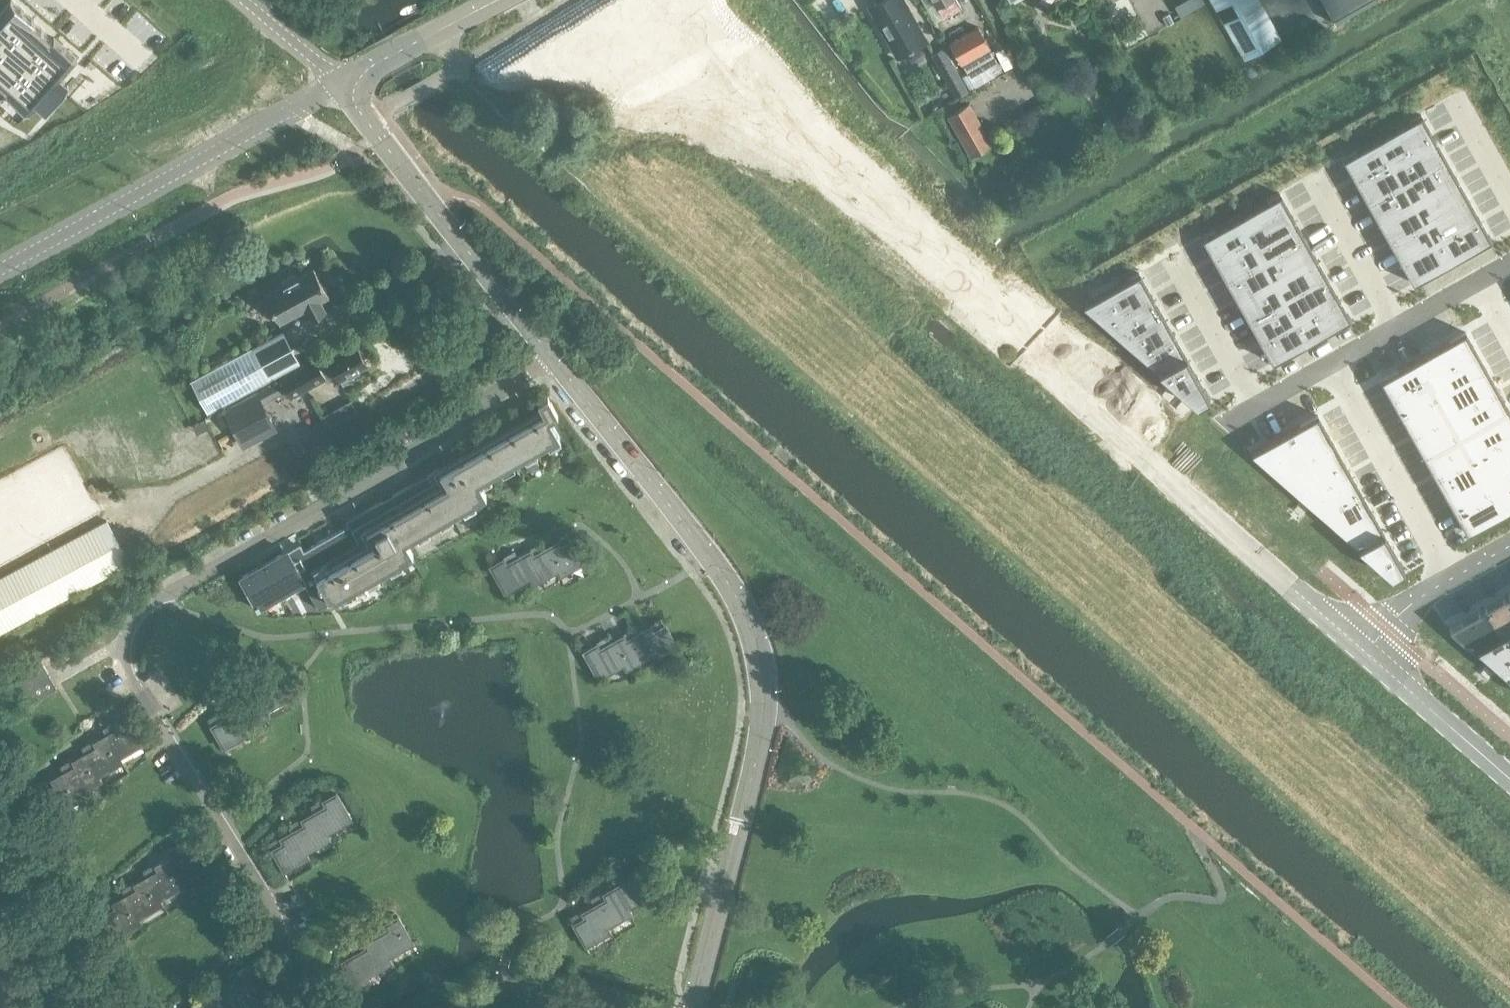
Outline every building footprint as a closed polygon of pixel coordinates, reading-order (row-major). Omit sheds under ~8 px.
[(0,10),(0,83),(7,89),(5,90),(29,111),(37,102),(46,110),(68,84),(59,76),(77,56),(54,35),(52,37),(33,20),(34,18),(13,0),(8,0),(0,10)] [(897,55),(926,39),(904,0),(879,0),(869,6),(897,55)] [(961,9),(956,0),(923,0),(926,6),(933,2),(936,7),(937,7),(943,19),(961,9)] [(1204,0),(1181,0),(1178,2),(1185,13),(1205,1),(1204,0)] [(1244,58),(1279,38),(1257,0),(1211,0),(1244,58)] [(1335,22),(1374,0),(1322,0),(1335,22)] [(950,42),(962,63),(968,74),(995,58),(977,26),(950,42)] [(947,55),(937,61),(949,82),(959,76),(947,55)] [(967,149),(988,137),(969,102),(948,114),(967,149)] [(1420,113),(1343,156),(1413,281),(1490,238),(1420,113)] [(1279,192),(1202,235),(1272,360),(1349,317),(1279,192)] [(321,300),(329,296),(314,267),(297,276),(295,273),(282,280),(284,284),(265,294),(280,322),(306,308),(312,319),(326,311),(321,300)] [(1138,271),(1082,302),(1196,403),(1208,396),(1138,271)] [(1381,378),(1467,532),(1483,522),(1509,507),(1509,411),(1478,354),(1465,331),(1381,378)] [(282,372),(265,340),(191,380),(208,411),(282,372)] [(328,358),(340,379),(343,383),(354,377),(351,372),(366,364),(355,344),(328,358)] [(279,377),(290,397),(327,378),(315,357),(279,377)] [(240,441),(271,425),(254,393),(224,408),(240,441)] [(414,536),(486,494),(479,481),(559,435),(549,418),(558,413),(547,395),(538,401),(544,411),(441,470),(439,466),(346,520),(348,524),(303,550),(301,545),(292,550),(292,549),(289,551),(288,550),(240,577),(257,607),(260,606),(259,605),(305,579),(304,578),(314,572),(320,581),(308,588),(318,608),(332,600),(334,603),(413,558),(411,555),(413,554),(406,541),(406,540),(404,537),(412,532),(414,536)] [(1318,414),(1250,451),(1391,574),(1404,567),(1340,453),(1318,414)] [(1236,462),(1230,467),(1244,482),(1250,477),(1236,462)] [(129,562),(104,519),(0,576),(0,631),(129,562)] [(559,542),(546,549),(545,550),(554,565),(554,566),(559,575),(573,567),(571,563),(582,556),(572,539),(571,539),(568,533),(557,538),(559,542)] [(545,550),(546,549),(541,541),(531,547),(532,550),(519,558),(518,558),(527,574),(532,583),(546,575),(544,571),(554,566),(554,565),(545,550)] [(518,558),(519,558),(514,549),(504,555),(505,559),(491,567),(505,592),(519,584),(517,580),(527,574),(518,558)] [(1450,626),(1509,679),(1509,592),(1450,626)] [(652,627),(639,634),(638,635),(647,650),(647,651),(652,660),(666,652),(664,647),(675,641),(665,623),(665,624),(661,617),(650,623),(652,627)] [(638,635),(639,634),(634,626),(624,632),(626,635),(612,643),(621,659),(620,659),(625,669),(639,660),(637,656),(647,651),(647,650),(638,635)] [(612,643),(607,635),(597,641),(599,644),(584,652),(599,677),(613,669),(610,665),(620,659),(621,659),(612,643)] [(56,687),(41,659),(13,675),(27,702),(56,687)] [(143,691),(157,715),(182,699),(167,676),(143,691)] [(269,713),(264,704),(264,705),(255,689),(254,689),(241,697),(239,693),(228,699),(233,708),(234,708),(243,723),(253,717),(255,721),(269,713)] [(234,708),(233,708),(220,715),(218,712),(208,718),(211,725),(221,742),(232,736),(234,740),(248,732),(243,723),(234,708)] [(144,742),(130,717),(115,725),(113,721),(103,727),(107,736),(108,736),(117,751),(118,751),(127,745),(130,750),(144,742)] [(123,760),(118,751),(117,751),(108,736),(107,736),(94,744),(92,740),(81,746),(86,755),(87,754),(96,770),(102,779),(112,773),(109,768),(123,760)] [(87,754),(86,755),(73,762),(71,759),(60,765),(65,773),(66,773),(75,789),(75,788),(85,783),(88,787),(102,779),(96,770),(87,754)] [(81,798),(75,788),(75,789),(66,773),(65,773),(52,781),(50,777),(39,783),(43,790),(53,808),(64,802),(67,806),(81,798)] [(352,818),(337,793),(323,802),(321,798),(310,804),(315,813),(316,812),(325,828),(335,822),(337,826),(352,818)] [(330,837),(325,828),(316,812),(315,813),(302,820),(300,817),(289,823),(294,831),(303,847),(304,846),(309,856),(319,850),(317,845),(330,837)] [(294,831),(281,839),(279,836),(268,841),(272,848),(282,866),(293,859),(295,864),(309,856),(304,846),(303,847),(294,831)] [(206,865),(191,840),(177,848),(175,844),(164,851),(169,859),(170,859),(178,874),(179,874),(189,868),(191,873),(206,865)] [(184,883),(179,874),(178,874),(170,859),(169,859),(156,867),(154,863),(143,869),(148,878),(157,893),(167,887),(170,891),(184,883)] [(653,893),(639,868),(624,876),(622,872),(612,879),(616,887),(617,887),(626,902),(627,902),(636,896),(639,901),(653,893)] [(163,902),(157,893),(148,878),(134,885),(132,882),(122,888),(126,897),(127,896),(136,912),(146,906),(149,910),(163,902)] [(632,911),(627,902),(626,902),(617,887),(616,887),(603,894),(601,891),(590,897),(595,906),(596,905),(605,921),(606,921),(615,915),(618,919),(632,911)] [(141,921),(136,912),(127,896),(126,897),(113,904),(111,900),(101,906),(104,913),(114,931),(125,925),(127,929),(141,921)] [(596,905),(595,906),(582,913),(580,910),(579,910),(574,902),(566,907),(571,915),(570,916),(574,922),(573,923),(583,940),(594,934),(597,938),(611,930),(606,921),(605,921),(596,905)] [(413,941),(399,916),(384,925),(382,921),(372,927),(377,936),(386,951),(396,945),(399,949),(413,941)] [(392,960),(386,951),(377,936),(363,944),(361,940),(351,946),(355,955),(365,970),(375,964),(378,968),(392,960)] [(332,971),(343,990),(353,984),(356,988),(371,980),(365,970),(355,955),(342,963),(340,960),(330,965),(333,970),(332,971)] [(267,988),(253,963),(238,971),(236,968),(225,974),(230,982),(231,982),(240,998),(240,997),(250,992),(253,996),(267,988)]
